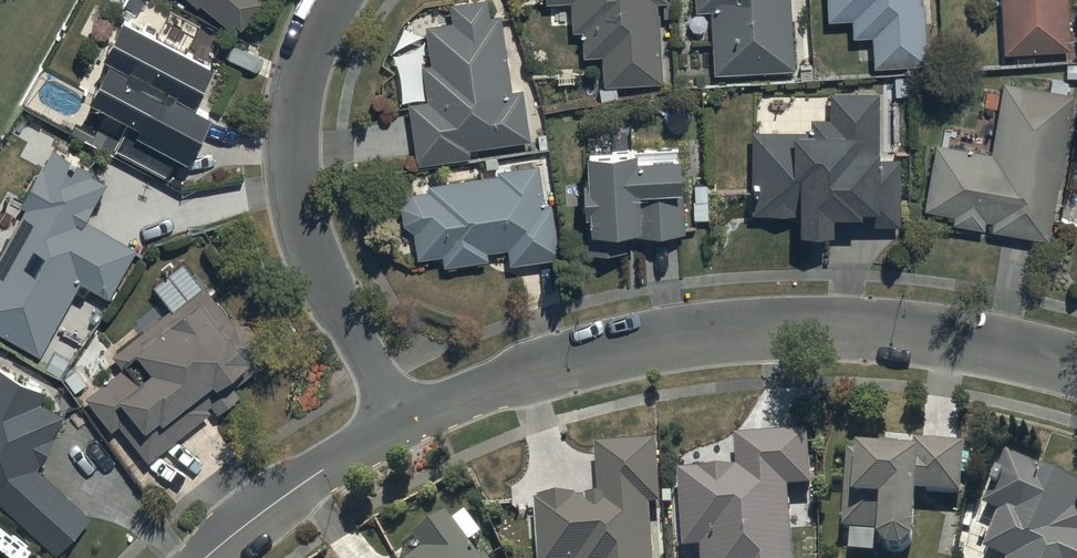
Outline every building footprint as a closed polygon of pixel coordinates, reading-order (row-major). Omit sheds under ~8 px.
[(235,36),(266,0),(194,0),(235,36)] [(525,144),(500,0),(490,0),(451,7),(454,24),(425,29),(431,64),(421,66),(427,101),(409,104),(419,162),(525,144)] [(666,83),(663,0),(545,0),(545,5),(572,3),(574,33),(584,32),(585,57),(602,56),(603,86),(666,83)] [(795,73),(791,0),(697,0),(697,12),(712,12),(716,77),(795,73)] [(929,66),(923,0),(828,0),(830,23),(852,22),(854,40),(873,39),(876,71),(929,66)] [(1071,51),(1068,0),(1000,0),(1003,54),(1071,51)] [(212,68),(123,22),(82,101),(126,124),(114,149),(178,182),(212,116),(192,106),(212,68)] [(923,216),(1047,240),(1075,95),(1004,88),(991,155),(937,145),(923,216)] [(800,227),(899,227),(901,160),(879,160),(879,95),(827,95),(827,131),(751,131),(751,216),(800,216),(800,227)] [(629,239),(683,237),(679,143),(583,147),(588,256),(630,254),(629,239)] [(0,241),(0,336),(39,358),(79,285),(110,301),(138,250),(88,222),(110,182),(51,149),(0,241)] [(547,167),(399,191),(411,267),(506,251),(509,268),(562,259),(547,167)] [(89,394),(145,466),(267,370),(202,288),(113,357),(122,368),(89,394)] [(57,555),(92,518),(40,469),(66,415),(43,404),(47,393),(0,369),(0,502),(57,555)] [(789,491),(812,490),(808,436),(734,441),(736,472),(679,475),(685,554),(702,553),(702,557),(794,557),(789,491)] [(846,455),(840,536),(880,539),(879,557),(911,557),(916,496),(960,499),(964,450),(914,446),(912,460),(846,455)] [(649,509),(660,508),(655,448),(593,453),(597,502),(535,507),(539,557),(653,557),(649,509)] [(1072,528),(1076,516),(1076,492),(1006,460),(984,510),(1002,518),(985,555),(992,557),(1076,557),(1076,531),(1072,528)] [(454,523),(409,557),(482,557),(454,523)]
